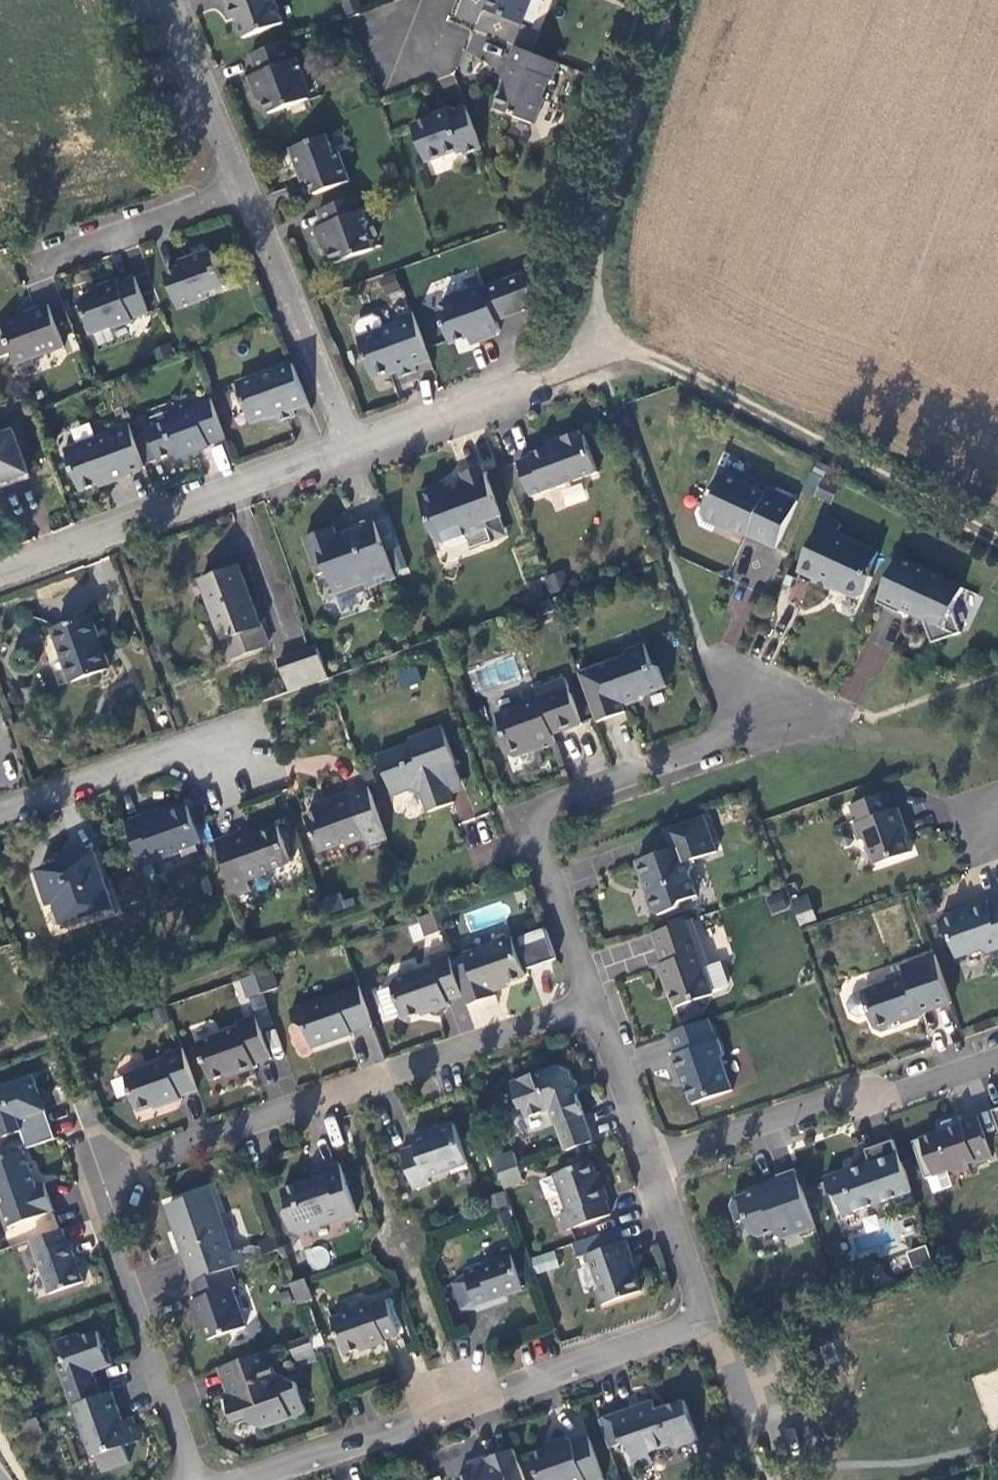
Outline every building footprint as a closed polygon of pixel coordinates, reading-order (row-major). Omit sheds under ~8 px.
[(274,0),(223,0),(227,11),(232,10),(243,37),(283,23),(274,0)] [(345,15),(358,10),(354,0),(340,0),(345,15)] [(530,0),(491,0),(486,11),(521,25),(530,0)] [(287,42),(250,55),(257,75),(248,78),(256,100),(264,104),(268,114),(308,100),(300,79),(303,74),(297,60),(294,61),(287,42)] [(552,81),(559,64),(516,48),(509,64),(511,66),(505,83),(507,84),(496,110),(535,125),(544,99),(542,98),(548,79),(552,81)] [(465,156),(481,150),(466,107),(413,125),(427,162),(463,151),(465,156)] [(330,136),(295,148),(304,170),(304,173),(310,171),(313,179),(318,194),(352,181),(342,152),(337,154),(330,136)] [(307,181),(313,179),(310,171),(304,173),(306,179),(307,181)] [(362,214),(356,198),(320,211),(325,226),(315,230),(323,251),(332,255),(336,264),(375,251),(367,228),(370,223),(366,212),(362,214)] [(226,289),(213,252),(182,262),(185,270),(168,276),(181,310),(211,299),(210,295),(226,289)] [(379,277),(385,294),(399,290),(393,272),(379,277)] [(498,322),(524,312),(535,279),(525,276),(487,290),(486,287),(448,302),(440,315),(451,343),(457,346),(471,341),(480,344),(500,337),(501,330),(498,322)] [(151,318),(137,280),(120,286),(118,281),(102,287),(104,291),(85,298),(81,305),(94,337),(113,331),(114,332),(134,326),(133,324),(151,318)] [(49,307),(32,314),(32,316),(3,326),(5,331),(0,333),(0,359),(14,354),(19,365),(65,350),(49,307)] [(415,369),(431,364),(412,313),(397,319),(400,327),(362,341),(375,380),(397,372),(401,381),(418,374),(415,369)] [(294,413),(311,408),(294,367),(239,388),(254,426),(276,418),(278,426),(296,420),(294,413)] [(211,447),(228,441),(213,401),(196,408),(197,410),(183,415),(179,420),(151,431),(163,462),(176,457),(184,460),(211,450),(211,447)] [(130,476),(148,470),(147,468),(135,437),(131,425),(113,431),(113,433),(68,449),(84,492),(113,482),(114,484),(131,478),(130,476)] [(163,462),(151,431),(135,437),(147,468),(163,462)] [(0,438),(0,485),(30,474),(14,432),(0,438)] [(534,459),(520,465),(532,500),(599,476),(587,441),(585,442),(582,435),(565,441),(566,445),(533,457),(534,459)] [(440,488),(420,495),(439,549),(468,539),(472,552),(495,544),(488,524),(502,520),(485,469),(464,476),(467,483),(442,492),(440,488)] [(767,499),(722,478),(703,518),(705,525),(716,530),(722,528),(776,554),(799,507),(769,493),(767,499)] [(842,530),(825,522),(798,577),(814,585),(814,587),(830,595),(834,588),(843,592),(845,599),(857,605),(863,603),(872,584),(870,577),(879,559),(838,539),(842,530)] [(335,528),(305,539),(319,576),(327,573),(335,596),(369,584),(370,589),(396,579),(376,523),(349,532),(351,539),(341,544),(335,528)] [(963,596),(899,565),(877,609),(900,620),(904,613),(912,617),(911,620),(923,626),(932,651),(961,640),(953,617),(963,596)] [(268,644),(239,566),(202,580),(231,657),(268,644)] [(544,578),(550,593),(565,586),(559,571),(544,578)] [(106,666),(89,615),(52,629),(69,680),(106,666)] [(279,662),(284,677),(324,663),(318,647),(279,662)] [(625,661),(579,677),(597,726),(625,716),(621,707),(666,691),(659,671),(653,673),(644,648),(628,654),(625,661)] [(284,677),(289,691),(328,678),(324,663),(284,677)] [(416,666),(397,671),(401,686),(420,682),(416,666)] [(521,703),(518,710),(496,718),(503,736),(500,743),(505,757),(511,760),(522,756),(525,750),(535,746),(537,753),(555,747),(552,738),(581,727),(564,681),(534,692),(537,698),(521,703)] [(411,745),(377,757),(391,797),(410,790),(419,795),(426,814),(452,805),(449,795),(440,772),(454,767),(441,729),(409,740),(411,745)] [(440,772),(449,795),(463,790),(454,767),(440,772)] [(366,844),(386,839),(366,787),(332,800),(334,807),(307,816),(319,851),(343,843),(344,845),(363,838),(366,844)] [(867,841),(875,865),(911,852),(903,827),(905,826),(899,808),(893,810),(887,793),(851,805),(857,823),(854,824),(860,841),(862,840),(867,841)] [(156,809),(125,820),(141,867),(176,854),(175,850),(200,841),(188,807),(158,816),(156,809)] [(672,849),(636,861),(643,881),(646,881),(649,889),(645,895),(652,912),(658,915),(679,908),(682,901),(697,896),(689,874),(692,867),(690,861),(717,852),(705,817),(665,831),(672,849)] [(247,830),(215,842),(234,895),(248,890),(245,880),(266,872),(263,865),(289,856),(277,823),(248,832),(247,830)] [(113,906),(95,852),(39,871),(50,901),(57,900),(65,923),(113,906)] [(345,891),(322,898),(327,912),(349,905),(345,891)] [(783,893),(767,897),(771,913),(787,909),(783,893)] [(809,895),(790,899),(795,925),(814,921),(809,895)] [(988,905),(987,901),(970,907),(971,911),(962,914),(956,911),(942,917),(939,923),(943,935),(950,938),(957,958),(981,950),(987,953),(997,949),(997,902),(988,905)] [(452,926),(446,908),(433,914),(439,930),(452,926)] [(432,914),(410,921),(421,956),(443,948),(432,914)] [(676,1007),(713,994),(711,989),(705,970),(707,966),(709,965),(693,919),(652,933),(662,963),(658,965),(664,982),(667,982),(676,1007)] [(510,937),(522,967),(537,962),(525,931),(510,937)] [(468,964),(452,968),(462,994),(466,1006),(495,996),(493,988),(526,976),(522,967),(510,937),(506,934),(495,938),(492,943),(464,953),(468,964)] [(448,1000),(462,994),(452,968),(448,955),(432,961),(434,966),(395,980),(391,986),(402,1015),(408,1018),(429,1010),(431,1011),(450,1006),(448,1000)] [(952,1002),(935,955),(902,966),(903,971),(887,977),(887,980),(885,984),(862,992),(852,996),(847,1004),(851,1013),(859,1016),(869,1013),(875,1029),(880,1032),(890,1028),(892,1023),(900,1020),(901,1023),(921,1016),(920,1014),(952,1002)] [(727,980),(720,961),(709,965),(707,966),(705,970),(711,989),(725,984),(727,980)] [(278,990),(271,970),(257,975),(263,994),(278,990)] [(382,1018),(395,1014),(387,986),(374,990),(382,1018)] [(352,1031),(372,1024),(359,987),(291,1011),(297,1026),(305,1030),(312,1048),(352,1033),(352,1031)] [(270,1060),(256,1017),(238,1023),(241,1028),(198,1044),(211,1082),(236,1072),(237,1074),(256,1068),(255,1065),(270,1060)] [(692,1104),(732,1090),(721,1059),(724,1053),(719,1039),(716,1040),(709,1019),(668,1034),(676,1054),(672,1056),(678,1075),(682,1074),(692,1104)] [(372,1027),(351,1034),(363,1065),(383,1058),(372,1027)] [(180,1097),(196,1092),(182,1049),(164,1056),(166,1061),(125,1076),(139,1113),(162,1105),(163,1107),(181,1100),(180,1097)] [(551,1111),(567,1151),(594,1142),(569,1071),(559,1067),(512,1084),(521,1110),(525,1109),(528,1119),(551,1111)] [(28,1150),(58,1140),(47,1110),(44,1111),(38,1097),(41,1096),(35,1079),(0,1091),(0,1128),(2,1127),(6,1138),(22,1133),(28,1150)] [(992,1158),(986,1139),(970,1145),(962,1121),(960,1116),(942,1123),(945,1131),(912,1142),(925,1179),(949,1171),(955,1173),(969,1169),(968,1164),(974,1162),(975,1164),(992,1158)] [(977,1116),(962,1121),(970,1145),(986,1139),(977,1116)] [(468,1164),(454,1125),(430,1133),(429,1130),(412,1136),(416,1146),(402,1152),(415,1189),(430,1183),(428,1178),(468,1164)] [(894,1140),(865,1150),(870,1164),(854,1170),(853,1167),(825,1177),(831,1193),(837,1196),(843,1216),(912,1192),(894,1140)] [(26,1151),(0,1160),(0,1197),(11,1228),(55,1213),(45,1184),(38,1186),(26,1151)] [(515,1153),(494,1161),(500,1175),(503,1174),(519,1168),(515,1153)] [(591,1162),(556,1174),(568,1211),(562,1214),(568,1230),(610,1216),(606,1202),(609,1200),(603,1183),(600,1185),(591,1162)] [(357,1215),(341,1164),(312,1174),(314,1181),(305,1184),(304,1183),(284,1190),(289,1211),(287,1215),(292,1231),(299,1235),(357,1215)] [(522,1182),(519,1168),(503,1174),(500,1175),(505,1188),(522,1182)] [(763,1185),(750,1190),(751,1192),(733,1198),(730,1205),(737,1222),(746,1219),(751,1234),(758,1237),(775,1231),(776,1236),(783,1239),(816,1227),(795,1169),(777,1175),(781,1188),(766,1193),(763,1185)] [(183,1252),(194,1282),(232,1269),(246,1264),(240,1250),(234,1252),(212,1190),(170,1206),(178,1230),(180,1229),(188,1250),(183,1252)] [(69,1244),(64,1231),(32,1241),(51,1294),(86,1283),(73,1244),(69,1244)] [(600,1236),(574,1241),(577,1252),(603,1247),(600,1236)] [(260,1242),(265,1257),(280,1252),(275,1237),(260,1242)] [(604,1304),(641,1290),(631,1259),(634,1257),(628,1241),(590,1254),(599,1285),(598,1290),(604,1304)] [(322,1244),(304,1252),(313,1271),(330,1263),(322,1244)] [(926,1246),(907,1251),(911,1266),(930,1261),(926,1246)] [(534,1274),(558,1266),(553,1250),(529,1258),(534,1274)] [(512,1255),(465,1271),(467,1276),(479,1309),(481,1311),(495,1305),(494,1301),(525,1289),(512,1255)] [(237,1287),(232,1269),(194,1282),(199,1299),(192,1301),(198,1319),(201,1318),(208,1339),(245,1327),(233,1289),(237,1287)] [(464,1310),(479,1309),(467,1276),(454,1283),(464,1310)] [(313,1298),(306,1280),(292,1284),(299,1304),(313,1298)] [(389,1299),(334,1319),(346,1354),(370,1346),(371,1349),(388,1343),(387,1339),(401,1335),(389,1299)] [(59,1366),(73,1406),(75,1406),(103,1396),(95,1373),(114,1364),(108,1349),(105,1348),(98,1332),(81,1338),(80,1334),(59,1340),(66,1363),(59,1366)] [(297,1356),(316,1350),(311,1337),(292,1343),(297,1356)] [(279,1379),(269,1351),(220,1368),(231,1396),(226,1398),(234,1421),(248,1417),(251,1423),(261,1428),(306,1411),(297,1383),(284,1377),(279,1379)] [(992,1430),(997,1428),(997,1369),(972,1379),(992,1430)] [(124,1420),(114,1392),(103,1396),(75,1406),(95,1457),(140,1440),(133,1417),(124,1420)] [(654,1401),(600,1420),(609,1448),(623,1444),(628,1447),(635,1467),(652,1461),(648,1451),(668,1445),(675,1447),(698,1438),(685,1401),(657,1411),(654,1401)] [(533,1454),(541,1479),(602,1479),(604,1479),(590,1436),(574,1440),(568,1437),(553,1442),(555,1446),(533,1454)] [(514,1448),(473,1465),(476,1472),(459,1478),(460,1479),(525,1479),(514,1448)]
